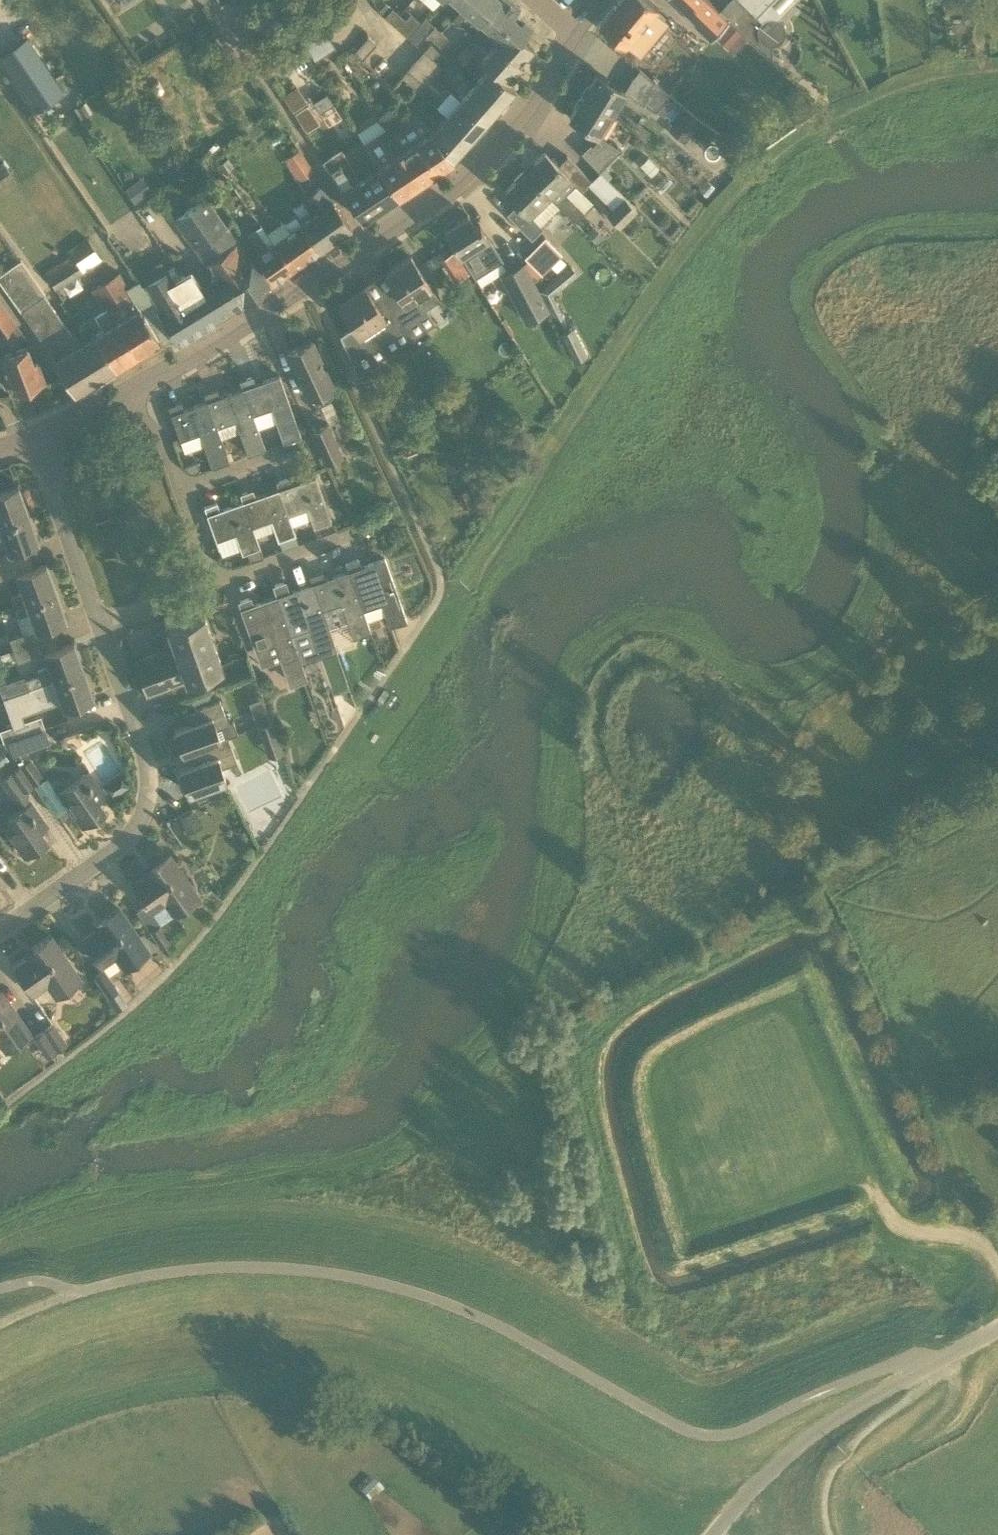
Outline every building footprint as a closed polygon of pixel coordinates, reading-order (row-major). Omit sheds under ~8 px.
[(376,4),(385,11),(391,5),(386,0),(380,0),(376,4)] [(461,8),(462,8),(451,19),(456,23),(466,25),(472,17),(478,22),(479,21),(497,0),(468,0),(461,8)] [(517,12),(520,7),(512,0),(497,0),(479,21),(495,35),(517,12)] [(665,20),(653,10),(656,5),(650,0),(619,0),(598,25),(624,46),(626,44),(637,53),(665,20)] [(710,33),(727,16),(711,0),(677,0),(710,33)] [(762,20),(756,15),(771,0),(741,0),(745,4),(729,21),(761,52),(769,43),(772,43),(775,43),(777,42),(780,41),(782,39),(784,37),(785,35),(785,32),(786,29),(785,26),(785,24),(783,22),(781,19),(779,18),(777,16),(774,16),(771,15),(769,16),(764,18),(762,20)] [(390,23),(398,15),(391,9),(384,17),(390,23)] [(495,39),(527,37),(527,33),(533,26),(517,12),(495,35),(495,39)] [(420,23),(409,14),(404,20),(398,15),(390,23),(407,37),(420,23)] [(433,40),(441,31),(425,17),(420,23),(407,37),(416,45),(426,34),(433,40)] [(314,61),(335,47),(324,31),(303,45),(314,61)] [(441,46),(448,37),(441,31),(433,40),(441,46)] [(0,54),(0,58),(36,110),(64,91),(25,36),(0,54)] [(362,60),(376,44),(368,36),(354,52),(362,60)] [(520,64),(534,48),(527,42),(527,37),(495,39),(495,43),(520,64)] [(433,76),(441,66),(432,58),(439,51),(430,43),(415,61),(433,76)] [(524,68),(520,64),(495,43),(481,60),(489,66),(510,84),(524,68)] [(464,61),(471,52),(464,46),(457,55),(464,61)] [(515,88),(510,84),(489,66),(475,83),(500,105),(515,88)] [(664,117),(675,103),(667,97),(670,94),(639,69),(631,79),(631,80),(624,91),(656,111),(657,111),(664,117)] [(409,84),(415,77),(407,70),(401,77),(409,84)] [(611,111),(623,90),(597,73),(584,94),(611,111)] [(418,92),(425,85),(415,77),(409,84),(418,92)] [(486,121),(500,105),(475,83),(460,99),(486,121)] [(297,85),(283,95),(293,110),(307,100),(297,85)] [(597,134),(611,111),(584,94),(569,117),(597,134)] [(471,138),(486,121),(460,99),(446,116),(471,138)] [(86,102),(71,112),(79,123),(94,114),(86,102)] [(306,131),(320,122),(308,104),(294,113),(306,131)] [(403,122),(389,109),(378,118),(386,126),(363,141),(398,195),(453,159),(453,158),(432,132),(414,111),(403,122)] [(682,114),(673,125),(689,138),(692,134),(698,127),(682,114)] [(453,159),(471,138),(446,116),(432,132),(453,158),(453,159)] [(621,149),(601,137),(593,146),(591,144),(581,152),(599,171),(621,149)] [(398,195),(363,141),(345,153),(341,148),(323,160),(361,219),(398,195)] [(24,144),(5,159),(20,181),(41,167),(24,144)] [(298,181),(314,171),(300,149),(283,159),(298,181)] [(575,185),(580,190),(591,179),(567,155),(558,164),(545,151),(526,170),(550,194),(575,220),(584,212),(566,193),(575,185)] [(649,156),(640,165),(650,176),(659,167),(649,156)] [(507,213),(532,240),(544,228),(530,214),(550,194),(526,170),(505,190),(517,202),(507,213)] [(131,197),(149,190),(145,178),(126,185),(131,197)] [(320,248),(351,226),(323,184),(303,198),(313,212),(300,221),(320,248)] [(195,248),(196,248),(226,226),(204,196),(174,218),(195,248)] [(637,210),(623,196),(606,213),(620,227),(637,210)] [(444,229),(473,280),(502,263),(480,224),(476,227),(468,214),(457,221),(455,217),(445,223),(447,227),(444,229)] [(285,223),(290,230),(274,241),(292,268),(320,248),(300,221),(296,215),(285,223)] [(266,232),(260,224),(256,227),(257,229),(249,234),(262,253),(256,257),(274,281),(292,268),(274,241),(268,231),(266,232)] [(593,225),(585,232),(597,243),(604,236),(593,225)] [(270,284),(226,226),(196,248),(195,248),(207,264),(213,259),(222,270),(211,278),(221,293),(233,310),(243,303),(270,284)] [(540,275),(562,253),(544,235),(522,256),(540,275)] [(82,271),(101,258),(86,237),(68,249),(71,254),(82,271)] [(56,289),(83,272),(82,271),(71,254),(45,271),(56,289)] [(439,299),(411,256),(385,273),(396,289),(386,296),(403,323),(412,337),(413,337),(404,323),(419,312),(414,304),(420,300),(422,303),(435,295),(438,300),(439,299)] [(44,295),(46,293),(21,258),(0,274),(0,282),(56,359),(54,360),(74,393),(115,367),(95,335),(80,345),(44,295)] [(506,270),(521,298),(537,289),(521,262),(506,270)] [(568,327),(552,293),(576,273),(570,265),(539,291),(559,330),(560,330),(574,359),(587,353),(573,324),(568,327)] [(171,333),(178,343),(222,316),(233,310),(221,293),(211,278),(200,285),(191,270),(181,276),(175,267),(143,287),(139,280),(138,281),(156,306),(158,311),(171,333)] [(127,287),(119,274),(104,284),(120,309),(124,307),(129,315),(117,322),(136,354),(171,333),(158,311),(156,306),(138,281),(127,287)] [(120,309),(104,284),(94,290),(106,310),(96,316),(104,330),(95,335),(115,367),(136,354),(117,322),(129,315),(124,307),(120,309)] [(376,303),(365,286),(339,303),(353,325),(340,334),(358,376),(359,375),(353,361),(384,341),(382,337),(403,323),(386,296),(376,303)] [(15,323),(0,302),(0,334),(15,323)] [(328,398),(331,395),(332,390),(330,386),(332,386),(311,340),(288,351),(309,396),(310,396),(312,400),(317,401),(321,401),(328,398)] [(27,347),(0,357),(3,364),(0,365),(0,374),(4,386),(10,384),(13,391),(44,380),(38,362),(33,364),(27,347)] [(301,436),(279,375),(256,383),(253,376),(240,381),(242,388),(253,415),(257,427),(260,426),(256,414),(271,409),(284,443),(301,436)] [(253,415),(242,388),(220,396),(217,389),(204,393),(207,401),(215,428),(220,438),(239,431),(248,455),(265,449),(257,427),(253,415)] [(215,428),(207,401),(184,409),(181,401),(168,406),(180,440),(181,440),(185,452),(204,446),(212,468),(230,462),(220,438),(215,428)] [(328,461),(341,455),(327,424),(313,431),(328,461)] [(456,454),(443,459),(448,472),(461,467),(456,454)] [(332,522),(316,475),(291,484),(289,477),(276,481),(278,489),(290,516),(308,509),(315,528),(332,522)] [(27,510),(18,484),(0,490),(0,520),(27,510)] [(468,488),(456,493),(462,508),(474,503),(468,488)] [(290,516),(278,489),(256,497),(253,489),(240,494),(243,501),(253,529),(271,522),(278,541),(279,541),(282,549),(298,543),(295,535),(296,534),(290,516)] [(253,529),(243,501),(220,509),(217,502),(204,507),(219,548),(221,554),(240,547),(242,553),(244,552),(247,560),(262,555),(259,547),(260,547),(253,529)] [(27,510),(0,520),(0,539),(5,537),(9,549),(38,540),(27,510)] [(5,552),(0,554),(0,565),(8,562),(5,552)] [(406,618),(385,557),(361,566),(358,558),(345,563),(369,631),(370,631),(363,609),(382,603),(389,625),(406,618)] [(13,575),(8,562),(0,565),(0,579),(13,575)] [(15,602),(55,588),(46,563),(17,573),(23,590),(12,594),(15,602)] [(322,609),(322,610),(341,603),(344,613),(352,637),(369,631),(345,563),(348,570),(325,578),(322,571),(309,576),(312,583),(322,609)] [(147,579),(160,574),(157,564),(143,569),(147,579)] [(322,609),(312,583),(289,591),(287,584),(274,589),(276,596),(286,622),(290,635),(309,628),(317,650),(334,644),(326,619),(322,610),(322,609)] [(36,641),(32,629),(66,619),(55,588),(15,602),(20,615),(17,616),(23,634),(0,642),(0,653),(36,641)] [(286,622),(276,596),(254,604),(251,596),(238,601),(250,635),(268,628),(281,663),(298,657),(290,635),(286,622)] [(147,692),(222,664),(204,614),(167,627),(174,647),(136,661),(147,692)] [(36,641),(0,653),(0,655),(14,650),(18,661),(40,653),(36,641)] [(29,689),(43,683),(43,682),(54,678),(83,668),(74,641),(44,651),(50,667),(39,671),(39,672),(25,677),(29,689)] [(83,668),(54,678),(64,707),(93,697),(83,668)] [(249,700),(257,721),(269,716),(261,695),(249,700)] [(199,747),(221,739),(228,736),(238,733),(233,721),(228,723),(220,700),(195,709),(199,721),(174,730),(176,735),(173,736),(178,749),(181,748),(183,753),(199,747)] [(21,736),(45,727),(41,716),(17,724),(0,730),(4,742),(21,736)] [(264,744),(279,739),(272,720),(257,725),(264,744)] [(46,779),(25,751),(50,742),(45,727),(21,736),(4,742),(21,766),(34,785),(34,784),(57,816),(69,807),(82,825),(105,809),(98,799),(104,794),(88,771),(58,792),(47,777),(46,779)] [(188,792),(226,778),(222,767),(237,761),(228,736),(221,739),(199,747),(204,760),(179,769),(181,774),(178,775),(183,788),(186,787),(188,792)] [(31,800),(25,791),(34,785),(21,766),(0,779),(20,808),(8,816),(16,828),(9,833),(25,856),(47,840),(40,829),(47,824),(31,800)] [(122,771),(103,782),(111,795),(129,784),(122,771)] [(180,817),(170,821),(176,833),(185,828),(200,821),(195,810),(180,817)] [(164,950),(174,943),(160,923),(152,912),(168,901),(176,912),(201,894),(170,854),(144,872),(147,875),(133,885),(147,903),(136,911),(164,950)] [(125,966),(149,950),(120,908),(94,926),(97,929),(83,939),(100,964),(116,953),(125,966)] [(55,995),(79,978),(51,936),(26,954),(29,958),(15,967),(33,990),(45,982),(55,995)] [(116,1008),(126,1001),(104,969),(94,976),(116,1008)] [(30,1031),(1,990),(0,991),(0,1043),(4,1049),(30,1031)] [(57,1050),(67,1043),(53,1023),(43,1030),(57,1050)] [(48,1056),(57,1050),(43,1030),(34,1036),(48,1056)] [(374,1480),(370,1476),(357,1488),(362,1492),(357,1497),(365,1506),(385,1485),(378,1477),(374,1480)]
